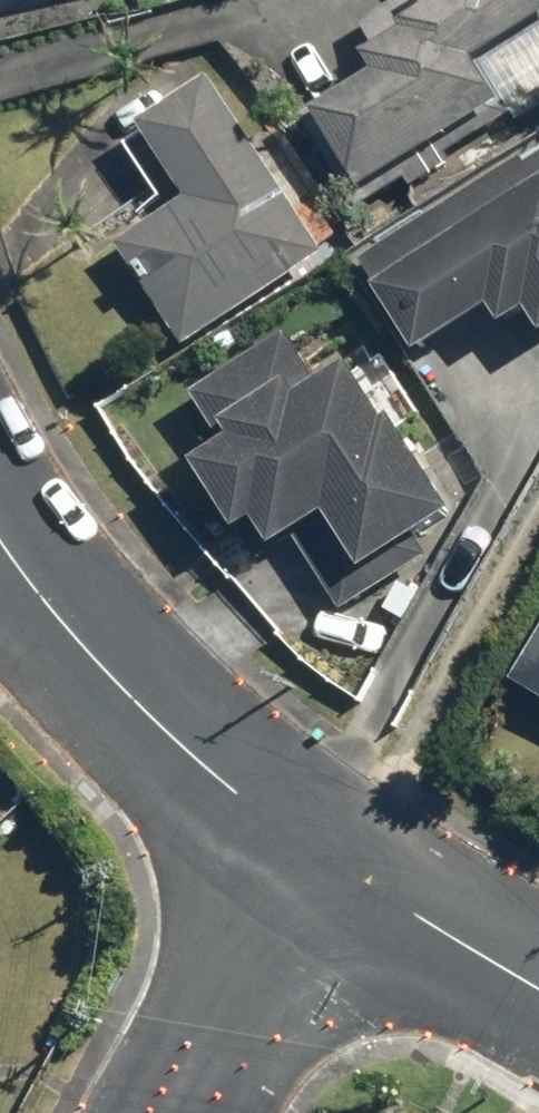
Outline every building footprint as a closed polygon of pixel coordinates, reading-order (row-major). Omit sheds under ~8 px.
[(361,28),(388,76),(320,115),(369,200),(512,119),(485,72),(538,41),(538,0),(410,0),(361,28)] [(193,207),(125,257),(200,358),(334,261),(210,93),(144,141),(193,207)] [(366,266),(418,358),(492,316),(500,331),(532,313),(538,326),(538,169),(366,266)] [(294,540),(342,612),(442,545),(435,534),(456,520),(357,374),(322,398),(290,351),(202,410),(228,450),(190,475),(235,542),(259,526),(277,551),(294,540)] [(538,697),(538,634),(513,683),(538,697)]
